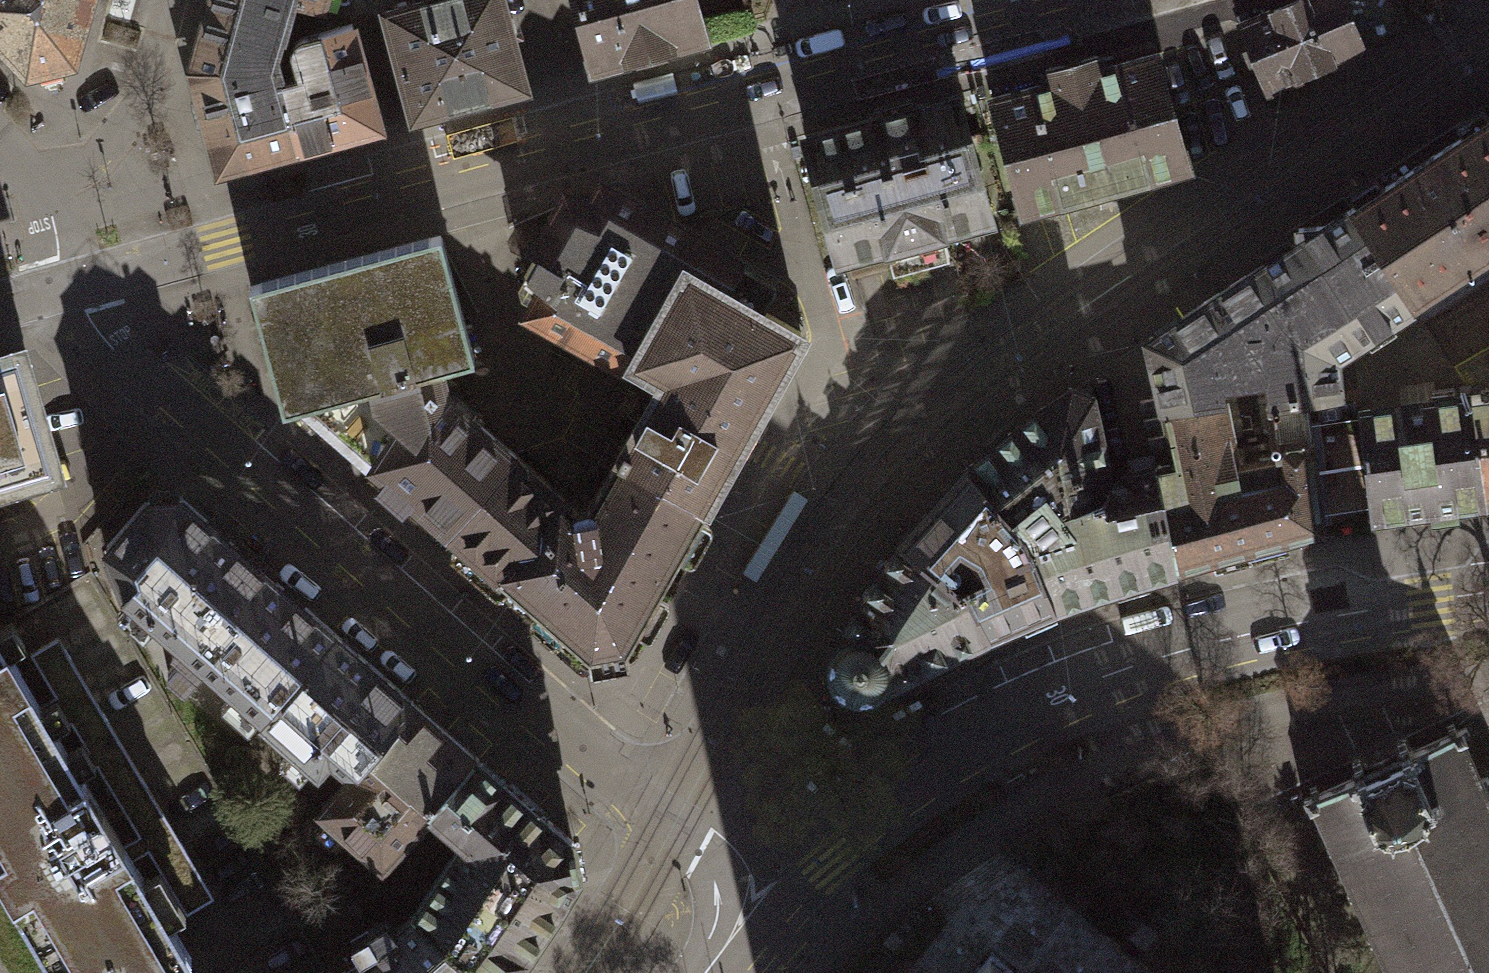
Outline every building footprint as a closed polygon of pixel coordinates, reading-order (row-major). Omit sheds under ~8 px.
[(26,70),(71,60),(87,0),(0,0),(0,42),(26,70)] [(208,9),(286,31),(294,2),(322,9),(324,0),(210,0),(208,9)] [(385,11),(414,117),(525,87),(502,0),(426,0),(385,11)] [(593,68),(705,38),(695,0),(574,0),(593,68)] [(1240,24),(1267,89),(1364,49),(1361,43),(1399,27),(1388,0),(1299,0),(1240,24)] [(286,31),(208,9),(201,37),(192,69),(219,169),(297,148),(279,80),(282,79),(277,56),(286,31)] [(279,80),(297,148),(379,126),(352,23),(302,37),(296,40),(292,45),(291,53),(297,75),(282,79),(279,80)] [(1187,164),(1158,52),(1101,67),(1098,56),(1046,70),(1049,82),(995,96),(1024,207),(1187,164)] [(958,93),(805,135),(839,259),(887,246),(894,269),(949,253),(943,230),(992,217),(958,93)] [(1350,206),(1415,304),(1488,255),(1488,115),(1350,206)] [(616,459),(705,510),(800,341),(796,338),(800,330),(786,322),(768,301),(775,288),(602,190),(590,209),(566,199),(524,274),(544,290),(533,309),(634,365),(631,371),(656,385),(616,459)] [(1415,304),(1350,206),(1324,223),(1299,225),(1299,239),(1292,244),(1352,336),(1352,343),(1415,304)] [(303,403),(440,366),(474,358),(441,233),(249,284),(284,409),(303,403)] [(1272,399),(1307,395),(1337,389),(1335,354),(1352,343),(1352,336),(1292,244),(1149,337),(1162,404),(1222,395),(1221,382),(1269,375),(1272,399)] [(51,463),(18,350),(0,356),(0,478),(51,463)] [(451,533),(518,456),(447,395),(440,366),(303,403),(349,445),(374,425),(388,437),(370,465),(378,471),(386,478),(380,486),(402,505),(409,498),(451,533)] [(1107,484),(1109,483),(1090,395),(1073,387),(1041,408),(967,467),(1010,516),(1045,489),(1061,510),(1102,497),(1106,494),(1107,491),(1107,484)] [(1474,394),(1488,494),(1488,392),(1474,394)] [(1488,494),(1474,394),(1359,410),(1371,509),(1432,502),(1433,514),(1456,511),(1455,498),(1488,494)] [(1222,395),(1162,404),(1175,460),(1156,465),(1177,567),(1251,546),(1323,528),(1307,395),(1272,399),(1273,417),(1240,423),(1238,410),(1226,412),(1222,395)] [(705,510),(616,459),(588,508),(579,510),(518,456),(451,533),(537,610),(589,655),(591,669),(628,663),(626,649),(705,510)] [(1045,489),(1010,516),(1024,531),(1054,605),(1083,594),(1137,577),(1177,567),(1156,465),(1122,472),(1123,480),(1109,483),(1107,484),(1107,491),(1106,494),(1102,497),(1061,510),(1045,489)] [(966,587),(990,633),(1054,605),(1024,531),(1010,516),(967,467),(901,540),(959,589),(966,587)] [(204,663),(263,715),(334,632),(255,562),(181,496),(149,497),(105,549),(124,593),(178,640),(171,647),(179,656),(167,671),(183,685),(204,663)] [(959,589),(901,540),(880,571),(864,594),(835,646),(831,655),(830,663),(831,669),(833,676),(839,686),(849,692),(856,693),(865,693),(874,690),(990,633),(966,587),(959,589)] [(348,766),(359,765),(414,702),(362,656),(334,632),(263,715),(262,716),(317,764),(331,750),(348,766)] [(55,972),(161,972),(191,956),(163,910),(179,901),(186,912),(214,895),(58,635),(30,651),(37,662),(21,671),(0,637),(0,882),(55,972)] [(414,702),(359,765),(360,776),(349,776),(322,807),(382,861),(429,807),(427,805),(473,753),(439,725),(414,702)] [(1481,786),(1488,783),(1488,780),(1487,775),(1478,779),(1460,740),(1469,736),(1465,726),(1456,730),(1452,723),(1445,726),(1448,734),(1415,749),(1413,746),(1410,748),(1405,736),(1350,761),(1355,772),(1353,773),(1354,776),(1319,792),(1315,784),(1308,788),(1311,795),(1303,799),(1307,808),(1312,806),(1330,846),(1325,848),(1328,855),(1336,852),(1354,891),(1345,894),(1349,901),(1357,898),(1374,936),(1366,940),(1369,947),(1378,943),(1391,972),(1488,972),(1488,804),(1481,786)] [(473,753),(427,805),(429,807),(463,837),(414,912),(485,972),(511,972),(527,953),(527,950),(558,902),(561,902),(577,874),(571,839),(547,818),(546,819),(505,783),(506,782),(473,753)] [(300,925),(329,972),(335,972),(362,956),(352,938),(363,931),(340,892),(300,925)] [(414,912),(378,944),(368,928),(363,931),(352,938),(362,956),(335,972),(485,972),(414,912)] [(991,952),(975,972),(1017,972),(991,952)]
